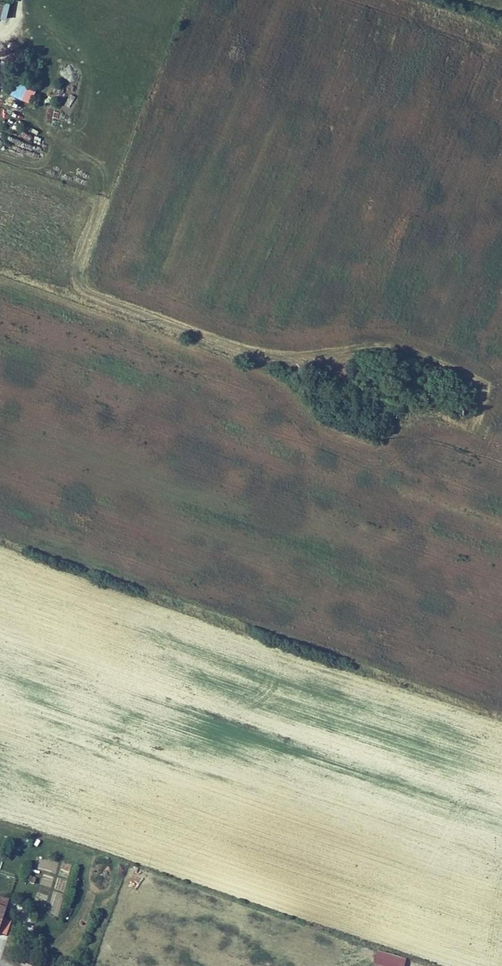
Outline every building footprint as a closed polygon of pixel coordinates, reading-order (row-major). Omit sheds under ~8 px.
[(29,102),(35,87),(15,79),(9,94),(29,102)] [(11,899),(0,895),(0,931),(11,899)]
